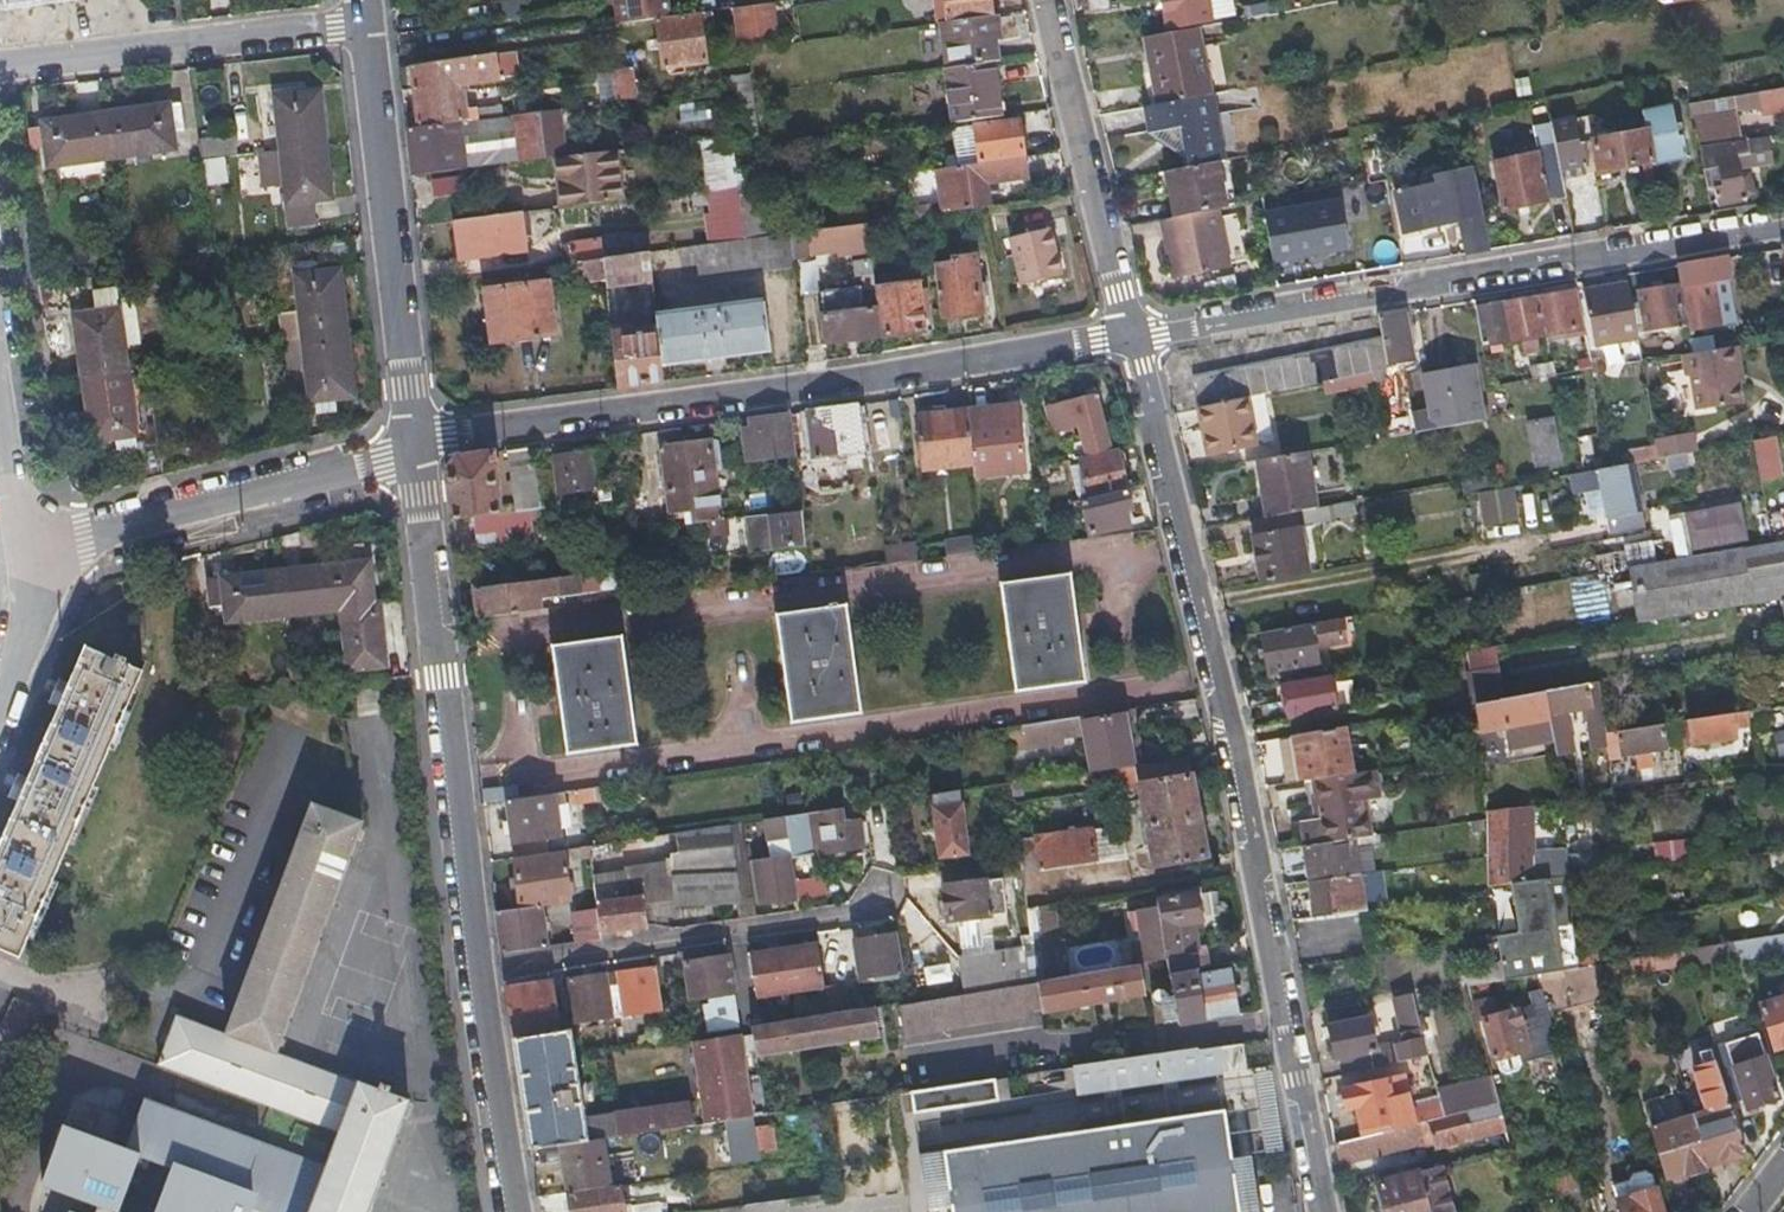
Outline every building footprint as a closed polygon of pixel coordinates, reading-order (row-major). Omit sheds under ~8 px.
[(622,3),(615,4),(618,21),(653,16),(668,13),(666,0),(621,0),(622,3)] [(738,15),(740,28),(745,27),(752,26),(776,22),(773,0),(759,0),(736,3),(738,15)] [(944,2),(946,17),(991,12),(989,0),(944,0),(944,2)] [(1189,21),(1209,18),(1206,0),(1163,0),(1168,25),(1189,21)] [(1268,9),(1266,2),(1250,5),(1251,13),(1268,9)] [(1243,14),(1247,13),(1251,13),(1250,5),(1242,6),(1243,14)] [(711,7),(668,13),(653,16),(661,63),(702,57),(698,30),(707,29),(706,23),(713,22),(711,7)] [(949,64),(991,59),(998,58),(991,16),(943,22),(949,64)] [(1144,34),(1150,67),(1156,101),(1209,92),(1198,24),(1144,34)] [(754,35),(752,26),(745,27),(746,36),(754,35)] [(495,51),(498,75),(519,71),(515,48),(495,51)] [(422,125),(462,120),(504,114),(503,105),(489,107),(488,102),(472,105),(469,83),(499,77),(498,75),(495,51),(414,65),(422,125)] [(998,117),(991,59),(949,64),(942,65),(951,123),(971,121),(982,119),(998,117)] [(618,92),(626,91),(634,90),(630,63),(613,66),(618,92)] [(1700,105),(1695,70),(1682,72),(1688,107),(1700,105)] [(750,90),(749,80),(747,71),(728,73),(731,92),(750,90)] [(881,80),(882,88),(883,95),(901,92),(899,78),(881,80)] [(1700,105),(1688,107),(1689,119),(1692,119),(1697,145),(1737,139),(1732,111),(1757,105),(1760,115),(1783,111),(1783,90),(1700,105)] [(276,149),(321,144),(314,92),(270,97),(276,149)] [(1182,153),(1184,167),(1216,161),(1219,160),(1208,95),(1142,108),(1146,132),(1182,153)] [(522,159),(545,155),(569,152),(561,105),(514,112),(522,159)] [(107,159),(138,155),(169,151),(169,139),(181,138),(177,107),(102,115),(107,159)] [(1550,120),(1555,147),(1559,165),(1584,160),(1586,171),(1595,169),(1596,173),(1608,171),(1607,166),(1648,158),(1649,163),(1685,155),(1680,133),(1675,134),(1669,109),(1639,116),(1640,119),(1587,131),(1586,126),(1574,128),(1571,116),(1550,120)] [(469,166),(522,159),(514,112),(504,114),(462,120),(469,166)] [(46,166),(107,159),(102,115),(40,123),(46,166)] [(983,126),(982,119),(971,121),(973,127),(952,130),(956,164),(978,162),(978,157),(1019,151),(1015,122),(983,126)] [(469,166),(462,120),(422,125),(409,127),(413,174),(469,166)] [(702,132),(708,184),(738,180),(732,128),(702,132)] [(1766,135),(1769,150),(1783,148),(1783,133),(1766,135)] [(230,155),(229,144),(227,134),(197,138),(200,158),(230,155)] [(1766,135),(1737,139),(1697,145),(1702,170),(1717,166),(1721,185),(1714,187),(1715,192),(1718,206),(1743,200),(1742,193),(1748,192),(1751,189),(1749,176),(1746,174),(1739,175),(1736,157),(1769,152),(1769,150),(1766,135)] [(321,144),(276,149),(261,151),(265,184),(281,182),(283,201),(327,196),(321,144)] [(556,154),(563,203),(622,195),(616,145),(556,154)] [(1559,165),(1555,147),(1495,159),(1505,210),(1565,197),(1559,165)] [(1371,149),(1362,151),(1364,158),(1372,156),(1371,149)] [(936,167),(941,210),(986,205),(985,195),(993,194),(991,182),(1025,178),(1023,156),(978,162),(956,164),(936,167)] [(1231,168),(1229,158),(1219,160),(1216,161),(1218,171),(1231,168)] [(1380,160),(1368,163),(1372,180),(1383,177),(1380,160)] [(1218,171),(1216,161),(1184,167),(1166,170),(1174,214),(1215,206),(1237,202),(1231,168),(1218,171)] [(1702,170),(1707,194),(1715,192),(1714,187),(1721,185),(1717,166),(1702,170)] [(1468,169),(1451,172),(1434,175),(1435,186),(1397,193),(1405,234),(1459,225),(1464,254),(1488,250),(1482,220),(1478,221),(1468,169)] [(1340,197),(1265,210),(1274,262),(1349,249),(1340,197)] [(1227,264),(1215,206),(1174,214),(1159,217),(1170,276),(1227,264)] [(456,218),(458,237),(460,256),(527,247),(522,209),(456,218)] [(745,218),(748,235),(760,233),(757,217),(745,218)] [(789,229),(793,257),(811,256),(810,250),(866,243),(862,220),(789,229)] [(700,223),(703,242),(718,240),(715,221),(700,223)] [(1050,227),(1008,236),(1020,284),(1061,275),(1050,227)] [(793,260),(793,257),(789,229),(787,229),(760,233),(748,235),(718,240),(703,242),(694,243),(698,271),(793,260)] [(618,235),(602,237),(605,256),(649,250),(647,236),(619,240),(618,235)] [(605,256),(607,276),(607,285),(619,284),(644,281),(654,279),(651,250),(649,250),(605,256),(602,237),(570,241),(573,261),(581,260),(605,256)] [(978,293),(976,281),(973,253),(951,255),(951,262),(932,264),(939,316),(980,312),(978,293)] [(852,256),(853,265),(855,275),(859,274),(861,288),(873,286),(868,254),(852,256)] [(584,279),(607,276),(605,256),(581,260),(584,279)] [(1694,325),(1727,320),(1723,298),(1710,300),(1707,282),(1733,278),(1730,257),(1684,265),(1694,325)] [(283,342),(345,335),(338,271),(316,275),(315,263),(291,266),(297,315),(280,317),(283,342)] [(646,303),(656,303),(654,279),(644,281),(645,293),(646,303)] [(554,333),(550,306),(546,280),(480,290),(489,341),(554,333)] [(984,280),(976,281),(978,293),(986,292),(984,280)] [(921,309),(924,309),(926,308),(924,294),(919,294),(916,281),(873,287),(880,330),(923,324),(921,309)] [(1644,303),(1636,305),(1639,323),(1648,322),(1649,330),(1682,324),(1674,281),(1641,287),(1644,303)] [(1639,323),(1636,305),(1632,283),(1590,290),(1598,343),(1642,335),(1639,323)] [(875,330),(872,313),(869,295),(859,297),(857,284),(819,290),(826,337),(875,330)] [(70,316),(79,377),(124,371),(113,289),(92,292),(95,313),(70,316)] [(1531,300),(1539,334),(1584,327),(1578,292),(1531,300)] [(657,311),(658,325),(662,360),(716,352),(770,345),(762,297),(657,311)] [(1733,297),(1723,298),(1727,320),(1737,317),(1733,297)] [(1500,340),(1539,334),(1531,300),(1516,302),(1491,307),(1500,340)] [(1475,344),(1500,340),(1491,307),(1466,312),(1475,344)] [(1240,397),(1294,385),(1348,374),(1365,371),(1371,370),(1373,379),(1375,388),(1382,387),(1379,368),(1407,362),(1403,337),(1401,326),(1399,312),(1372,317),(1374,331),(1186,368),(1193,406),(1240,397)] [(636,319),(611,322),(612,330),(638,327),(636,319)] [(662,360),(658,325),(638,327),(612,330),(618,386),(664,379),(662,360)] [(1409,325),(1401,326),(1403,337),(1411,336),(1409,325)] [(1717,328),(1692,333),(1694,350),(1719,345),(1717,328)] [(304,368),(307,386),(309,404),(313,404),(315,419),(337,417),(335,400),(352,399),(345,335),(283,342),(286,370),(304,368)] [(1698,404),(1711,401),(1724,399),(1742,395),(1738,376),(1735,361),(1742,361),(1739,341),(1719,345),(1694,350),(1683,352),(1687,371),(1692,370),(1698,404)] [(1745,374),(1742,361),(1735,361),(1738,376),(1745,374)] [(1535,363),(1537,370),(1539,378),(1544,377),(1542,362),(1535,363)] [(125,371),(136,444),(154,441),(144,368),(125,371)] [(1480,420),(1475,377),(1474,369),(1424,376),(1429,410),(1411,413),(1413,431),(1480,420)] [(1368,380),(1373,379),(1371,370),(1365,371),(1368,380)] [(1537,370),(1530,371),(1531,380),(1539,378),(1537,370)] [(88,441),(101,440),(115,438),(116,448),(136,444),(125,371),(124,371),(79,377),(88,441)] [(1083,389),(1079,390),(1076,391),(1076,397),(1045,404),(1050,427),(1072,422),(1079,454),(1106,447),(1095,393),(1085,394),(1083,389)] [(1248,444),(1240,397),(1193,406),(1201,452),(1248,444)] [(809,408),(811,430),(814,453),(860,448),(855,402),(809,408)] [(747,416),(748,427),(749,437),(739,439),(742,459),(794,452),(790,411),(747,416)] [(1012,411),(964,416),(965,424),(1013,419),(1012,411)] [(1520,466),(1541,462),(1563,458),(1555,415),(1512,422),(1520,466)] [(968,462),(965,424),(964,416),(915,420),(919,466),(968,462)] [(1013,419),(965,424),(968,462),(970,476),(1019,471),(1013,419)] [(1659,436),(1662,455),(1682,452),(1689,451),(1700,449),(1697,429),(1659,436)] [(1761,460),(1765,481),(1783,477),(1783,471),(1777,435),(1756,439),(1761,460)] [(714,439),(707,440),(708,454),(712,453),(716,453),(714,439)] [(668,445),(674,490),(713,486),(711,472),(717,471),(716,453),(712,453),(708,454),(707,440),(668,445)] [(1703,448),(1707,472),(1711,496),(1732,493),(1724,445),(1703,448)] [(524,509),(536,508),(532,473),(528,446),(503,450),(510,511),(524,509)] [(1303,508),(1314,506),(1305,448),(1254,457),(1264,515),(1303,508)] [(448,519),(472,516),(494,513),(490,482),(487,452),(455,456),(444,472),(448,519)] [(1083,495),(1122,486),(1114,453),(1076,462),(1083,495)] [(532,473),(536,508),(554,505),(553,498),(587,494),(588,501),(605,499),(602,479),(599,480),(596,455),(548,461),(549,472),(532,473)] [(1591,485),(1593,491),(1594,496),(1606,493),(1609,514),(1642,508),(1634,461),(1579,471),(1582,487),(1591,485)] [(713,486),(674,490),(676,509),(697,507),(699,522),(718,520),(713,486)] [(1127,508),(1122,486),(1083,495),(1079,496),(1087,530),(1124,521),(1121,509),(1127,508)] [(1513,486),(1476,493),(1482,527),(1519,520),(1513,486)] [(1355,510),(1353,498),(1334,502),(1336,514),(1355,510)] [(1334,502),(1314,506),(1303,508),(1304,515),(1305,523),(1337,517),(1336,514),(1334,502)] [(1688,515),(1690,524),(1692,534),(1702,532),(1705,544),(1753,535),(1747,504),(1688,515)] [(1645,523),(1642,508),(1609,514),(1612,529),(1645,523)] [(527,534),(524,509),(510,511),(494,513),(472,516),(474,540),(527,534)] [(800,510),(774,513),(747,516),(751,549),(804,541),(801,519),(800,510)] [(814,517),(801,519),(804,541),(816,539),(814,517)] [(1307,573),(1303,548),(1299,523),(1255,532),(1262,581),(1307,573)] [(939,539),(941,554),(977,549),(976,534),(939,539)] [(1783,598),(1783,538),(1644,562),(1631,565),(1640,623),(1783,598)] [(1612,551),(1614,568),(1631,565),(1644,562),(1641,545),(1631,547),(1612,551)] [(345,671),(364,669),(383,667),(376,606),(372,606),(367,561),(278,570),(284,617),(337,611),(345,671)] [(284,617),(278,570),(206,578),(209,606),(223,605),(226,624),(284,617)] [(1011,686),(1047,681),(1083,677),(1066,571),(995,582),(1011,686)] [(474,617),(506,613),(538,608),(537,597),(575,591),(573,575),(470,590),(474,617)] [(844,603),(807,608),(771,613),(788,719),(859,708),(844,603)] [(1271,672),(1294,668),(1317,664),(1314,646),(1343,640),(1339,617),(1263,630),(1271,672)] [(633,741),(626,688),(619,635),(547,646),(562,751),(633,741)] [(19,946),(144,658),(91,636),(72,678),(62,672),(51,696),(60,702),(29,774),(19,769),(9,790),(17,795),(0,833),(0,939),(19,946)] [(1554,735),(1552,721),(1547,692),(1509,699),(1503,665),(1472,671),(1483,733),(1508,729),(1510,741),(1554,735)] [(1283,685),(1287,704),(1291,723),(1338,715),(1332,677),(1283,685)] [(1608,749),(1607,735),(1611,734),(1604,683),(1547,692),(1552,721),(1571,718),(1588,715),(1594,757),(1609,755),(1608,749)] [(1121,710),(1080,716),(1082,729),(1085,751),(1100,749),(1103,765),(1129,761),(1121,710)] [(1082,729),(1080,716),(1080,711),(1012,721),(1015,743),(1024,741),(1025,746),(1061,741),(1059,733),(1075,730),(1082,729)] [(1571,718),(1552,721),(1554,735),(1555,744),(1557,761),(1577,758),(1571,718)] [(1692,724),(1695,748),(1738,742),(1735,718),(1692,724)] [(1679,726),(1682,750),(1695,748),(1692,724),(1679,726)] [(1607,735),(1608,749),(1609,755),(1610,759),(1682,750),(1679,726),(1611,734),(1607,735)] [(1313,780),(1351,775),(1342,728),(1293,738),(1300,782),(1304,781),(1313,780)] [(1078,753),(1085,751),(1082,729),(1075,730),(1078,753)] [(1772,732),(1778,758),(1783,757),(1783,730),(1772,732)] [(1511,751),(1555,744),(1554,735),(1510,741),(1511,751)] [(1138,779),(1143,810),(1150,859),(1195,852),(1182,753),(1135,760),(1136,769),(1138,779)] [(1101,775),(1116,773),(1136,769),(1135,760),(1129,761),(1103,765),(1100,766),(1101,775)] [(1472,760),(1455,764),(1438,767),(1441,792),(1448,790),(1452,821),(1480,818),(1472,760)] [(1118,782),(1138,779),(1136,769),(1116,773),(1118,782)] [(1375,772),(1351,775),(1313,780),(1321,842),(1353,837),(1368,834),(1364,799),(1377,796),(1375,772)] [(650,790),(648,776),(557,790),(559,802),(650,790)] [(1304,781),(1313,843),(1321,842),(1313,780),(1304,781)] [(514,784),(478,789),(480,801),(515,796),(514,784)] [(928,792),(932,822),(936,851),(960,848),(951,789),(928,792)] [(498,825),(502,825),(506,824),(510,857),(537,852),(534,833),(562,829),(559,802),(557,790),(502,798),(505,818),(497,819),(498,825)] [(175,1014),(157,1061),(340,1130),(328,1163),(146,1095),(127,1146),(64,1122),(42,1182),(99,1203),(96,1211),(245,1211),(250,1199),(286,1211),(367,1211),(408,1100),(277,1052),(361,825),(309,805),(225,1033),(175,1014)] [(786,854),(788,863),(840,855),(832,807),(780,815),(783,834),(786,854)] [(1514,883),(1571,876),(1569,851),(1528,856),(1527,810),(1487,816),(1487,886),(1514,883)] [(760,837),(783,834),(780,815),(757,819),(760,837)] [(585,858),(585,861),(585,864),(668,852),(677,910),(748,900),(735,822),(567,848),(570,860),(585,858)] [(1020,871),(1073,863),(1127,854),(1122,824),(1015,838),(1016,847),(1018,859),(1020,871)] [(1358,872),(1353,837),(1321,842),(1313,843),(1302,845),(1307,880),(1358,872)] [(1651,843),(1654,861),(1691,856),(1688,837),(1651,843)] [(992,851),(994,863),(1018,859),(1016,847),(992,851)] [(1774,850),(1776,865),(1783,864),(1783,849),(1774,850)] [(516,907),(536,904),(565,899),(558,854),(509,861),(516,907)] [(791,880),(788,863),(786,854),(751,859),(758,902),(793,897),(791,880)] [(988,889),(997,887),(994,863),(932,871),(940,921),(977,915),(988,914),(985,895),(990,895),(988,889)] [(1363,909),(1358,872),(1307,880),(1311,916),(1363,909)] [(819,876),(791,880),(793,897),(822,892),(819,876)] [(1575,924),(1571,876),(1514,883),(1522,929),(1497,934),(1503,960),(1507,979),(1540,973),(1583,965),(1575,924)] [(588,878),(592,906),(596,931),(640,923),(636,894),(617,897),(616,891),(608,892),(607,883),(597,885),(596,877),(588,878)] [(1198,941),(1196,927),(1193,914),(1202,912),(1196,886),(1155,893),(1157,902),(1127,907),(1135,958),(1139,957),(1165,953),(1168,969),(1186,966),(1207,963),(1203,940),(1198,941)] [(1003,930),(997,887),(988,889),(990,895),(985,895),(988,914),(977,915),(979,934),(1003,930)] [(1044,974),(1034,901),(1025,903),(1030,939),(1036,975),(1044,974)] [(542,945),(536,904),(516,907),(494,910),(499,952),(542,945)] [(596,931),(592,906),(567,910),(571,940),(597,936),(596,931)] [(1783,947),(1783,928),(1761,931),(1736,937),(1741,955),(1783,947)] [(852,977),(857,976),(863,976),(864,981),(894,976),(894,970),(898,970),(892,931),(846,939),(852,977)] [(1691,963),(1741,955),(1736,937),(1686,946),(1691,963)] [(970,986),(1015,978),(1036,975),(1030,939),(965,950),(970,986)] [(821,987),(819,982),(813,942),(744,951),(751,997),(821,987)] [(1611,984),(1660,973),(1655,952),(1606,961),(1611,984)] [(723,953),(701,957),(678,960),(684,998),(729,992),(723,953)] [(1036,975),(1039,1000),(1040,1003),(1144,986),(1139,957),(1135,958),(1044,974),(1036,975)] [(608,1009),(632,1006),(655,1003),(649,960),(613,966),(615,975),(603,977),(608,1009)] [(1186,966),(1168,969),(1177,1018),(1236,1010),(1227,960),(1207,963),(1186,966)] [(1463,968),(1468,986),(1507,979),(1503,960),(1463,968)] [(1606,961),(1583,965),(1540,973),(1550,1011),(1613,995),(1611,984),(1606,961)] [(572,1014),(608,1009),(603,977),(601,966),(567,971),(572,1014)] [(511,1040),(559,1034),(551,975),(504,982),(511,1040)] [(1015,978),(1018,1003),(1039,1000),(1036,975),(1015,978)] [(821,987),(824,1010),(845,1007),(840,978),(819,982),(821,987)] [(1018,1003),(1015,978),(970,986),(894,999),(899,1028),(1019,1009),(1018,1003)] [(1397,1041),(1397,1042),(1397,1044),(1379,1048),(1372,1020),(1329,1031),(1337,1063),(1343,1062),(1346,1077),(1429,1056),(1413,994),(1393,999),(1403,1039),(1397,1041)] [(11,995),(0,1022),(0,1113),(39,1017),(43,1007),(11,995)] [(1761,1002),(1774,1049),(1783,1047),(1783,995),(1761,1002)] [(1505,1075),(1513,1073),(1522,1071),(1522,1065),(1520,1053),(1531,1050),(1522,1012),(1500,1018),(1495,1001),(1473,1007),(1478,1025),(1485,1024),(1494,1061),(1497,1059),(1499,1069),(1505,1075)] [(824,1010),(810,1013),(747,1023),(752,1053),(875,1032),(872,1002),(845,1007),(824,1010)] [(702,1014),(704,1030),(734,1025),(731,1009),(702,1014)] [(728,1121),(755,1117),(762,1116),(759,1096),(754,1096),(745,1032),(691,1041),(702,1124),(728,1121)] [(1713,1044),(1715,1050),(1730,1107),(1742,1104),(1744,1110),(1782,1100),(1760,1032),(1713,1044)] [(566,1033),(559,1034),(511,1040),(512,1050),(529,1151),(558,1146),(598,1140),(611,1138),(608,1116),(578,1120),(576,1099),(567,1100),(565,1090),(574,1088),(566,1033)] [(1218,1047),(1221,1074),(1245,1070),(1241,1044),(1218,1047)] [(1054,1099),(1221,1074),(1218,1047),(1050,1073),(1054,1099)] [(1710,1111),(1695,1115),(1707,1165),(1744,1155),(1730,1107),(1715,1050),(1703,1054),(1706,1065),(1699,1068),(1710,1111)] [(612,1065),(601,1067),(604,1085),(614,1083),(612,1065)] [(1480,1075),(1484,1091),(1494,1089),(1490,1072),(1480,1075)] [(1054,1099),(1050,1073),(958,1087),(962,1113),(1054,1099)] [(1359,1107),(1367,1143),(1419,1129),(1413,1108),(1407,1081),(1397,1083),(1395,1077),(1344,1090),(1349,1110),(1359,1107)] [(1445,1122),(1499,1108),(1494,1089),(1484,1091),(1440,1101),(1445,1122)] [(1649,1101),(1655,1126),(1695,1115),(1689,1090),(1649,1101)] [(607,1111),(608,1116),(611,1138),(691,1126),(687,1099),(607,1111)] [(1445,1122),(1440,1101),(1413,1108),(1419,1129),(1445,1122)] [(1499,1108),(1445,1122),(1419,1129),(1367,1143),(1334,1152),(1338,1173),(1432,1148),(1434,1156),(1506,1138),(1499,1108)] [(1218,1110),(939,1154),(943,1181),(948,1208),(948,1211),(1234,1211),(1218,1110)] [(1707,1165),(1695,1115),(1655,1126),(1668,1176),(1707,1165)] [(757,1128),(755,1117),(728,1121),(734,1160),(760,1157),(760,1153),(775,1150),(773,1126),(757,1128)] [(605,1185),(598,1140),(558,1146),(565,1190),(605,1185)] [(1631,1176),(1629,1179),(1632,1195),(1618,1199),(1621,1211),(1663,1211),(1653,1175),(1646,1169),(1632,1172),(1631,1176)] [(1439,1175),(1376,1191),(1381,1211),(1448,1211),(1439,1175)] [(923,1184),(927,1211),(937,1210),(948,1208),(943,1181),(923,1184)] [(605,1185),(565,1190),(568,1211),(659,1211),(656,1202),(628,1206),(627,1202),(619,1203),(616,1183),(605,1185)] [(1560,1204),(1562,1211),(1574,1211),(1571,1200),(1560,1204)]
